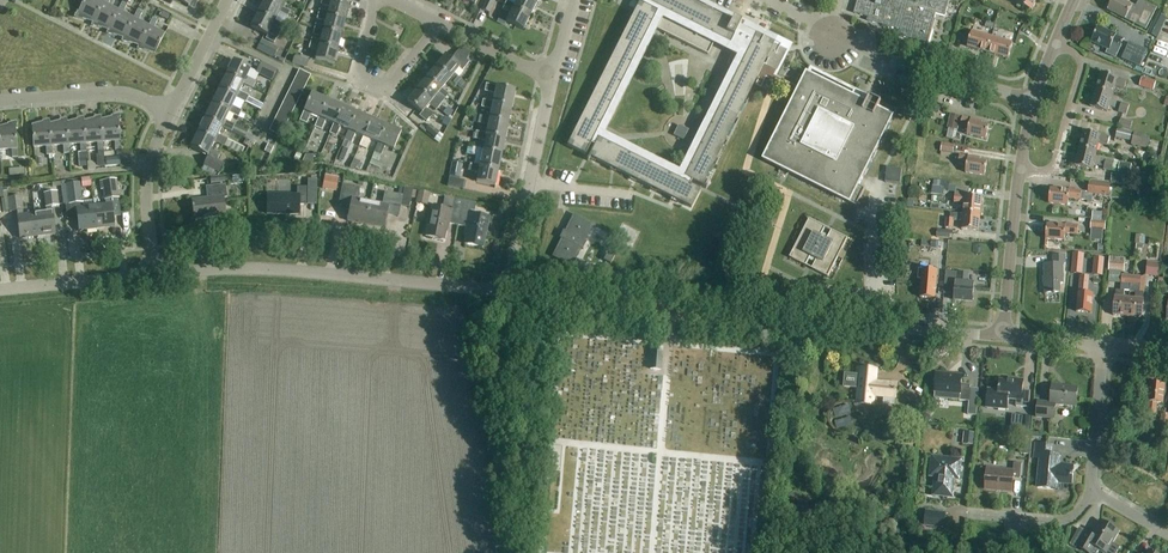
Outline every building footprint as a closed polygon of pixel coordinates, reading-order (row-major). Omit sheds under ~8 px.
[(92,23),(93,21),(103,3),(98,0),(85,0),(78,12),(77,12),(78,12),(77,12),(76,15),(75,14),(74,18),(82,21),(83,20),(92,23)] [(92,23),(91,27),(98,29),(98,28),(108,31),(118,10),(108,5),(110,0),(104,0),(103,3),(92,23)] [(189,6),(188,7),(188,6),(188,7),(194,9),(197,0),(177,0),(189,6)] [(263,1),(281,10),(279,13),(287,17),(289,12),(282,8),(286,0),(264,0),(263,1)] [(320,6),(329,8),(327,13),(326,16),(345,21),(349,7),(345,6),(347,0),(322,0),(320,6)] [(489,13),(495,1),(493,0),(487,0),(482,10),(489,13)] [(514,5),(512,8),(530,17),(536,4),(529,0),(517,0),(514,5)] [(634,3),(638,5),(567,146),(585,155),(650,26),(705,54),(708,55),(715,41),(734,51),(727,65),(729,66),(738,70),(683,178),(701,187),(706,189),(706,188),(702,186),(756,79),(760,81),(762,76),(797,94),(763,160),(856,206),(865,189),(859,186),(896,111),(881,103),(881,102),(870,97),(867,103),(808,74),(811,67),(810,67),(799,89),(773,76),(788,46),(732,19),(731,23),(685,0),(636,0),(634,3)] [(855,14),(869,18),(868,22),(900,31),(899,36),(928,45),(935,20),(934,20),(936,15),(945,17),(950,0),(917,0),(915,4),(901,0),(859,0),(855,14)] [(996,13),(1014,14),(1015,0),(997,0),(996,13)] [(1037,0),(1021,0),(1019,6),(1032,12),(1037,0)] [(1107,11),(1145,30),(1156,9),(1139,0),(1135,7),(1132,5),(1131,6),(1120,0),(1113,0),(1107,11)] [(263,1),(257,14),(274,23),(272,26),(280,30),(283,25),(282,24),(284,21),(277,18),(279,13),(281,10),(263,1)] [(512,8),(514,5),(507,1),(502,10),(510,13),(506,22),(523,31),(530,17),(512,8)] [(118,10),(108,31),(106,34),(113,37),(114,36),(123,38),(124,37),(134,18),(133,18),(123,13),(127,5),(122,3),(118,10)] [(1149,32),(1158,37),(1167,17),(1165,16),(1167,12),(1161,9),(1149,32)] [(124,37),(123,38),(122,42),(129,44),(138,46),(139,46),(140,45),(149,26),(148,26),(138,21),(142,13),(137,10),(133,18),(134,18),(124,37)] [(327,13),(319,10),(316,20),(325,22),(324,27),(323,31),(341,36),(345,21),(326,16),(327,13)] [(280,30),(272,26),(274,23),(257,14),(250,28),(267,36),(265,39),(274,43),(280,30)] [(138,46),(137,50),(144,52),(144,51),(154,55),(155,52),(165,34),(154,28),(157,21),(152,18),(148,26),(149,26),(140,45),(139,46),(138,46)] [(980,32),(993,34),(995,20),(982,18),(980,32)] [(315,25),(313,30),(312,35),(321,37),(320,41),(319,45),(337,50),(341,36),(323,31),(324,27),(315,25)] [(298,28),(296,37),(302,38),(305,30),(298,28)] [(1098,28),(1091,43),(1108,50),(1106,54),(1116,59),(1122,46),(1121,46),(1123,40),(1115,37),(1116,35),(1098,28)] [(972,32),(967,47),(988,53),(992,38),(985,36),(972,32)] [(992,38),(988,53),(1008,59),(1013,44),(1000,40),(992,38)] [(320,41),(311,39),(308,49),(317,51),(315,60),(333,65),(337,50),(319,45),(320,41)] [(278,49),(262,41),(257,49),(274,57),(278,49)] [(1147,51),(1129,43),(1122,59),(1140,67),(1147,51)] [(254,60),(256,55),(239,47),(236,52),(254,60)] [(450,60),(445,55),(435,67),(450,79),(447,82),(454,88),(461,80),(454,74),(459,68),(463,70),(469,63),(456,53),(450,60)] [(307,60),(294,56),(292,63),(304,67),(307,60)] [(250,69),(233,61),(226,76),(243,84),(252,89),(256,82),(246,78),(250,69)] [(276,71),(261,63),(256,73),(272,80),(276,71)] [(450,79),(435,67),(426,79),(440,91),(438,94),(442,97),(445,99),(449,95),(442,89),(447,82),(450,79)] [(296,76),(308,81),(310,76),(299,70),(296,76)] [(1102,73),(1097,90),(1112,95),(1115,87),(1124,90),(1127,81),(1117,78),(1102,73)] [(226,76),(219,91),(236,99),(245,104),(246,103),(246,102),(248,98),(249,97),(239,92),(243,84),(226,76)] [(308,81),(296,76),(293,81),(305,87),(308,81)] [(1142,77),(1139,86),(1153,91),(1156,82),(1142,77)] [(426,79),(416,90),(431,102),(428,105),(435,111),(439,106),(436,104),(439,101),(438,100),(442,97),(438,94),(440,91),(426,79)] [(293,81),(291,87),(302,92),(305,87),(293,81)] [(511,107),(515,91),(486,85),(484,92),(495,94),(493,103),(511,107)] [(302,92),(291,87),(288,92),(299,98),(302,92)] [(416,90),(406,102),(421,114),(419,116),(426,122),(430,118),(427,115),(429,112),(425,109),(428,105),(431,102),(416,90)] [(1097,90),(1091,107),(1107,112),(1108,107),(1114,109),(1116,102),(1111,100),(1112,95),(1097,90)] [(236,99),(219,91),(211,105),(229,114),(243,120),(245,115),(241,112),(242,111),(232,107),(236,99)] [(299,98),(288,92),(285,98),(297,104),(299,98)] [(326,100),(311,94),(299,121),(306,124),(311,115),(318,118),(319,118),(326,100)] [(285,98),(282,103),(294,109),(297,104),(285,98)] [(319,118),(318,118),(314,127),(321,130),(325,121),(333,124),(334,124),(341,107),(326,100),(319,118)] [(493,103),(482,100),(481,108),(491,110),(489,118),(489,119),(508,123),(511,107),(493,103)] [(282,103),(280,109),(291,115),(294,109),(282,103)] [(1119,113),(1126,115),(1129,105),(1122,103),(1119,113)] [(932,104),(930,111),(938,113),(940,106),(932,104)] [(229,114),(211,105),(204,119),(221,128),(231,133),(234,126),(225,121),(229,114)] [(449,106),(443,111),(448,116),(454,110),(449,106)] [(334,124),(333,124),(329,134),(336,137),(340,127),(348,130),(348,131),(356,113),(341,107),(334,124)] [(291,115),(280,109),(277,115),(288,120),(291,115)] [(344,140),(342,147),(348,150),(355,133),(363,137),(371,120),(356,113),(348,131),(348,130),(344,140)] [(957,130),(960,117),(950,114),(947,128),(957,130)] [(108,122),(101,122),(103,142),(114,142),(115,150),(121,150),(118,122),(119,121),(119,122),(120,122),(119,115),(108,118),(108,119),(108,122)] [(277,115),(274,120),(286,126),(288,120),(277,115)] [(943,134),(947,121),(930,115),(926,128),(943,134)] [(489,119),(489,118),(479,116),(477,124),(488,126),(486,134),(486,135),(505,139),(508,123),(489,119)] [(91,123),(84,124),(85,144),(97,143),(97,152),(103,151),(103,142),(101,122),(100,117),(91,119),(91,120),(91,123)] [(971,118),(971,119),(962,117),(960,125),(968,127),(966,134),(985,140),(989,126),(982,124),(982,122),(971,118)] [(85,144),(84,124),(82,118),(73,121),(74,124),(67,125),(68,145),(80,144),(81,163),(87,163),(85,144)] [(1121,118),(1118,126),(1130,130),(1133,122),(1121,118)] [(197,134),(214,142),(241,155),(244,148),(218,135),(221,128),(204,119),(197,134)] [(57,126),(50,126),(49,126),(51,147),(51,146),(63,146),(63,154),(69,154),(68,145),(67,125),(66,120),(56,122),(56,123),(57,126)] [(286,126),(274,120),(271,126),(283,131),(286,126)] [(363,137),(359,147),(364,149),(366,149),(370,140),(378,143),(386,126),(371,120),(363,137)] [(51,147),(49,126),(50,126),(49,121),(40,123),(40,124),(40,127),(32,128),(33,148),(45,147),(46,156),(52,155),(51,146),(51,147)] [(11,150),(11,158),(17,158),(16,149),(17,149),(15,129),(17,129),(15,123),(5,126),(6,130),(0,130),(0,150),(11,150)] [(440,133),(430,125),(425,132),(435,139),(440,133)] [(283,131),(271,126),(269,131),(280,137),(283,131)] [(378,143),(374,153),(371,160),(369,165),(380,170),(382,164),(378,162),(385,146),(393,150),(401,132),(386,126),(378,143)] [(1131,145),(1147,149),(1150,136),(1118,129),(1115,138),(1132,142),(1131,145)] [(1084,131),(1080,149),(1096,153),(1098,144),(1107,146),(1109,138),(1084,131)] [(476,132),(475,134),(473,133),(472,138),(474,139),(485,142),(483,150),(501,154),(505,139),(486,135),(486,134),(476,132)] [(197,134),(190,148),(207,157),(200,171),(212,177),(215,171),(219,174),(224,164),(217,161),(220,154),(211,150),(214,142),(197,134)] [(597,139),(588,157),(586,161),(588,162),(590,158),(691,208),(700,191),(597,139)] [(268,143),(264,150),(270,153),(274,145),(268,143)] [(940,152),(954,154),(955,145),(942,143),(940,152)] [(933,154),(934,149),(920,146),(919,151),(933,154)] [(498,170),(501,154),(483,150),(467,147),(466,154),(475,156),(474,165),(479,166),(498,170)] [(1076,166),(1092,170),(1093,164),(1104,167),(1103,169),(1111,171),(1113,162),(1095,157),(1096,153),(1080,149),(1076,166)] [(297,152),(294,158),(298,161),(302,154),(297,152)] [(305,155),(301,165),(312,164),(314,155),(305,155)] [(968,157),(959,156),(954,155),(952,164),(966,166),(965,173),(984,176),(987,162),(979,161),(980,159),(968,157)] [(121,166),(120,158),(106,159),(107,167),(121,166)] [(87,167),(100,168),(101,160),(87,160),(87,167)] [(449,176),(460,178),(462,165),(452,163),(449,176)] [(1132,165),(1119,163),(1118,172),(1131,173),(1132,165)] [(479,166),(474,165),(469,164),(468,171),(478,173),(476,182),(495,186),(498,170),(479,166)] [(322,189),(337,192),(339,178),(325,175),(322,189)] [(211,185),(225,184),(225,176),(210,178),(211,185)] [(449,178),(447,186),(463,189),(464,181),(449,178)] [(105,205),(94,207),(96,229),(114,227),(110,200),(118,199),(116,180),(99,182),(100,191),(103,190),(105,205)] [(317,180),(307,180),(307,187),(297,187),(296,195),(267,195),(267,214),(299,215),(299,205),(307,205),(307,204),(316,204),(317,180)] [(79,183),(72,184),(71,181),(61,182),(61,186),(64,206),(69,205),(71,222),(78,222),(79,231),(96,229),(94,207),(82,208),(79,183)] [(1088,194),(1109,196),(1111,185),(1089,182),(1088,194)] [(365,225),(370,202),(357,199),(360,188),(342,184),(338,206),(349,208),(347,221),(365,225)] [(194,220),(225,216),(223,198),(226,198),(225,185),(206,188),(207,199),(192,201),(194,220)] [(982,198),(969,197),(970,188),(950,186),(949,191),(955,191),(955,196),(954,195),(954,203),(963,204),(963,213),(980,215),(982,198)] [(1141,187),(1140,195),(1151,196),(1152,188),(1141,187)] [(382,204),(370,202),(365,225),(384,228),(386,215),(398,217),(400,206),(409,208),(411,198),(415,199),(416,192),(403,189),(402,196),(384,193),(382,204)] [(1050,189),(1048,204),(1067,206),(1068,199),(1087,201),(1087,203),(1092,204),(1093,198),(1086,197),(1086,192),(1081,192),(1081,191),(1068,190),(1068,191),(1050,189)] [(21,197),(8,199),(7,192),(3,193),(5,212),(9,212),(9,213),(17,212),(20,239),(37,237),(34,214),(23,216),(21,197)] [(58,192),(44,193),(45,208),(59,206),(58,192)] [(416,203),(427,205),(429,194),(418,192),(416,203)] [(431,207),(425,237),(444,240),(447,224),(457,226),(462,201),(444,198),(442,209),(431,207)] [(462,201),(457,226),(467,228),(463,244),(483,248),(489,218),(469,214),(469,211),(474,212),(475,204),(471,203),(462,201)] [(55,234),(51,208),(46,208),(45,208),(46,213),(34,214),(37,237),(55,234)] [(962,214),(959,214),(951,213),(950,219),(946,219),(945,228),(953,229),(954,221),(962,222),(961,230),(979,231),(980,215),(963,213),(962,214)] [(1072,221),(1082,221),(1081,213),(1071,213),(1072,221)] [(562,240),(554,256),(568,263),(571,264),(579,249),(582,250),(586,243),(583,241),(590,225),(588,224),(574,217),(566,233),(563,231),(559,239),(562,240)] [(826,228),(809,219),(789,258),(806,266),(810,258),(816,261),(812,269),(828,278),(848,239),(831,231),(826,240),(821,237),(826,228)] [(1090,230),(1105,231),(1106,222),(1091,220),(1090,230)] [(1065,227),(1046,225),(1045,240),(1065,241),(1065,234),(1077,235),(1078,226),(1065,225),(1065,227)] [(936,238),(952,239),(953,231),(937,230),(936,238)] [(1144,245),(1145,236),(1136,235),(1134,244),(1144,245)] [(1114,246),(1125,246),(1125,237),(1114,237),(1114,246)] [(932,241),(931,249),(947,250),(947,243),(932,241)] [(426,271),(425,246),(415,246),(416,268),(421,268),(422,271),(426,271)] [(926,262),(927,251),(918,251),(917,261),(926,262)] [(610,264),(614,257),(607,253),(603,261),(610,264)] [(1031,263),(1022,263),(1023,297),(1042,297),(1041,254),(1030,255),(1031,263)] [(1071,274),(1083,275),(1084,254),(1073,254),(1071,274)] [(1053,264),(1044,265),(1044,277),(1043,277),(1043,285),(1044,285),(1045,294),(1060,294),(1060,284),(1063,284),(1062,264),(1065,264),(1065,256),(1052,256),(1053,264)] [(1109,272),(1124,273),(1126,259),(1110,257),(1109,272)] [(1146,276),(1159,277),(1160,263),(1147,262),(1146,276)] [(1088,274),(1104,275),(1105,269),(1089,267),(1088,274)] [(918,269),(918,279),(922,280),(920,298),(935,299),(938,271),(918,269)] [(956,282),(954,301),(972,303),(974,284),(968,283),(969,274),(958,273),(957,283),(956,282)] [(1130,285),(1131,275),(1122,275),(1121,284),(1130,285)] [(1129,298),(1127,316),(1142,318),(1143,299),(1144,293),(1145,293),(1146,276),(1141,278),(1141,276),(1131,275),(1130,285),(1131,285),(1130,292),(1130,293),(1135,293),(1134,299),(1129,298)] [(1080,276),(1080,283),(1079,294),(1078,294),(1076,312),(1091,314),(1093,295),(1087,295),(1088,277),(1080,276)] [(1130,292),(1131,285),(1130,285),(1121,284),(1121,291),(1124,291),(1130,292)] [(1127,316),(1129,298),(1124,298),(1124,291),(1121,291),(1116,290),(1115,297),(1114,297),(1112,315),(1127,316)] [(652,347),(649,369),(660,370),(662,348),(652,347)] [(844,373),(843,387),(859,389),(857,404),(873,406),(873,396),(896,398),(897,385),(875,383),(876,370),(858,369),(857,375),(844,373)] [(934,392),(934,398),(959,400),(969,401),(969,403),(968,415),(977,416),(979,389),(970,389),(970,385),(968,385),(961,384),(961,377),(936,375),(934,392)] [(999,380),(999,390),(988,389),(986,408),(1008,410),(1009,399),(1016,400),(1015,407),(1029,408),(1030,391),(1022,390),(1023,382),(999,380)] [(1165,385),(1149,384),(1148,403),(1147,414),(1156,415),(1157,404),(1163,405),(1165,385)] [(1077,388),(1052,386),(1050,404),(1037,403),(1036,418),(1054,420),(1055,406),(1076,407),(1077,388)] [(1167,429),(1167,415),(1162,414),(1160,428),(1167,429)] [(1021,431),(1030,432),(1031,417),(1022,416),(1021,428),(1021,431)] [(942,431),(940,443),(951,445),(953,433),(942,431)] [(964,432),(963,444),(975,446),(976,433),(964,432)] [(1071,485),(1073,467),(1059,465),(1060,456),(1051,455),(1052,446),(1035,444),(1034,458),(1040,458),(1037,488),(1057,490),(1057,483),(1071,485)] [(933,495),(952,498),(955,471),(959,472),(960,460),(932,457),(929,476),(935,477),(933,495)] [(985,490),(1011,492),(1013,478),(1019,479),(1021,465),(1013,464),(1012,473),(987,470),(985,490)] [(815,519),(816,506),(803,505),(802,518),(815,519)] [(926,511),(924,527),(943,529),(945,513),(926,511)] [(1077,547),(1087,552),(1117,552),(1120,547),(1113,543),(1120,531),(1100,520),(1091,535),(1079,528),(1070,545),(1076,548),(1077,547)] [(1070,533),(1076,525),(1070,521),(1064,529),(1070,533)]
